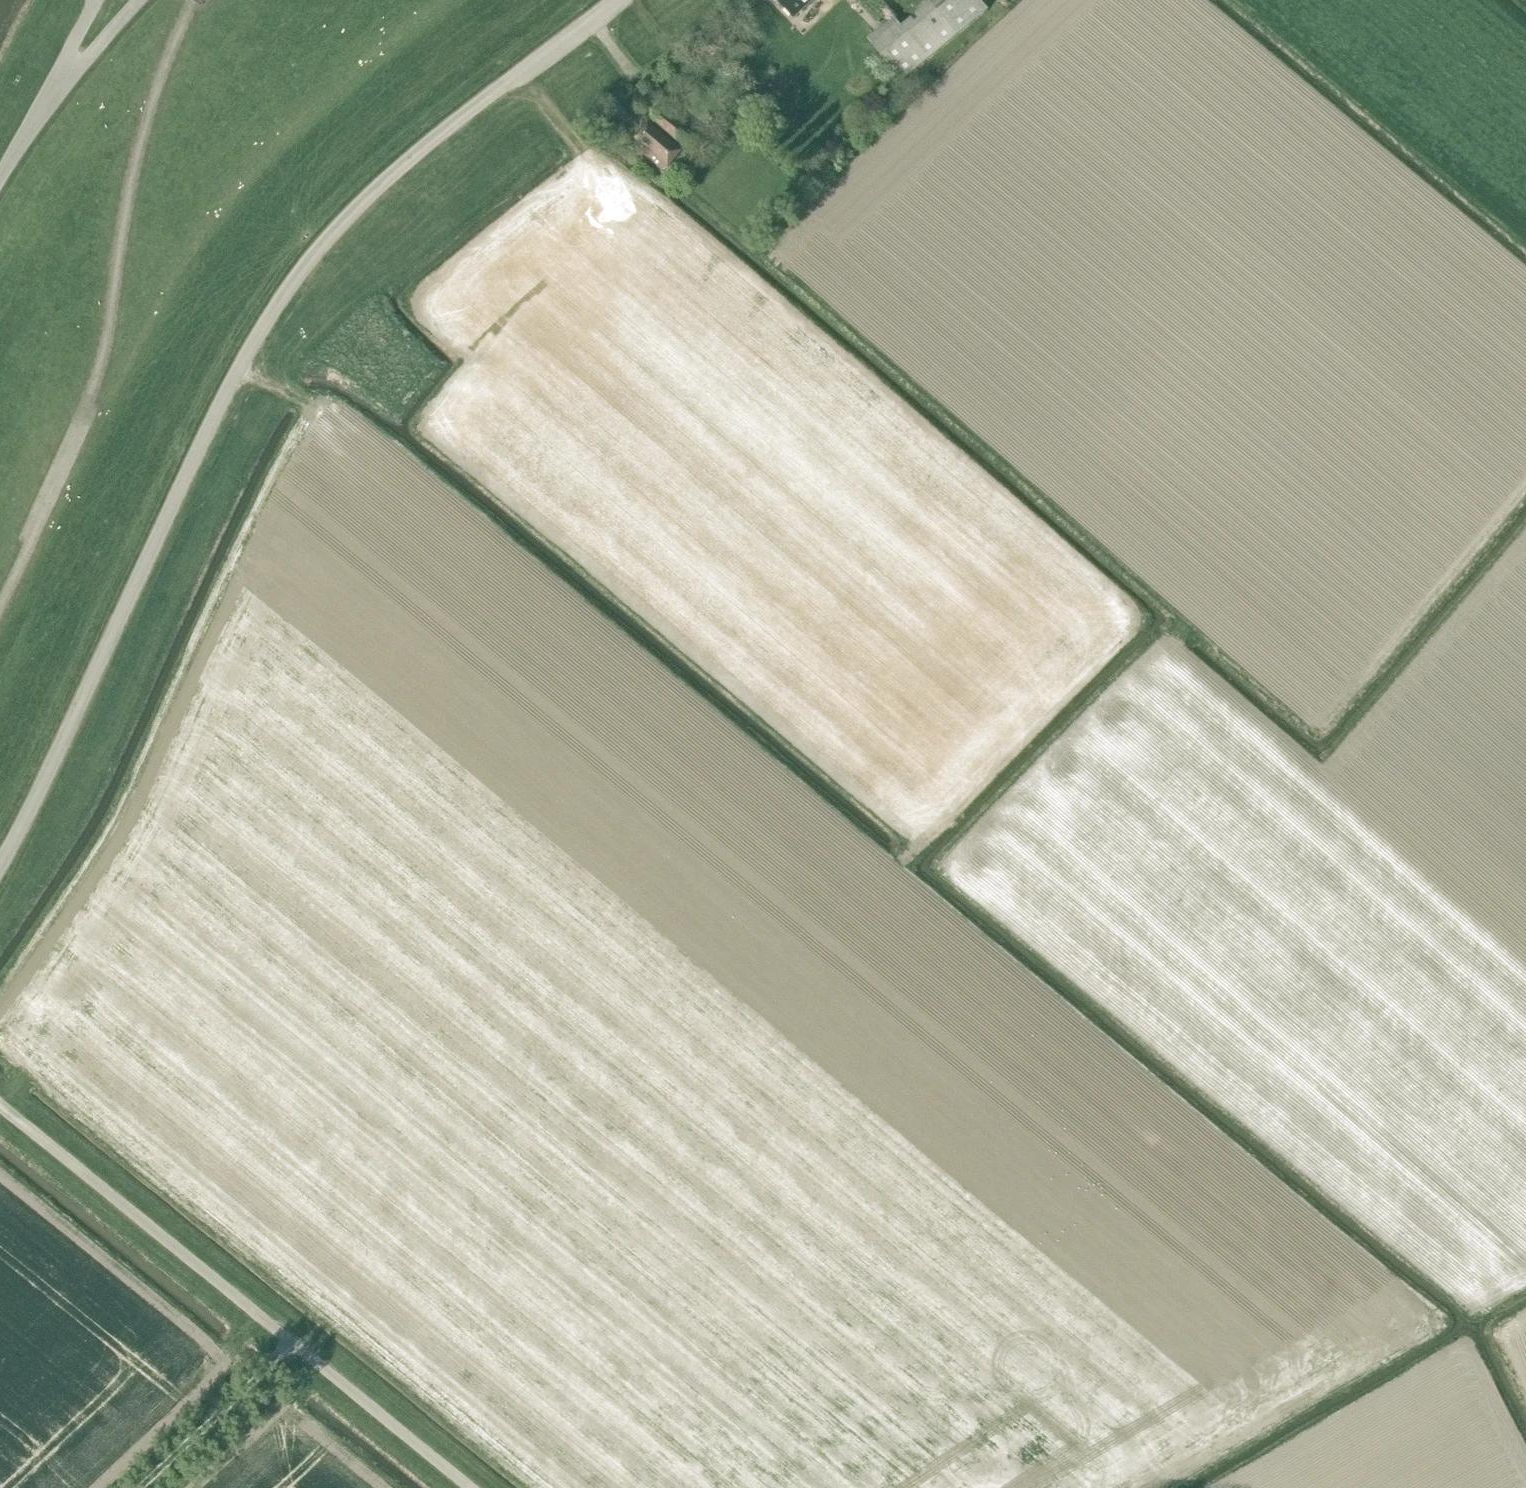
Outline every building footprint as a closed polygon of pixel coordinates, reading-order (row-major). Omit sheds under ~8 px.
[(794,17),(812,0),(778,0),(794,17)] [(988,8),(982,0),(934,0),(903,26),(895,16),(868,38),(903,79),(988,8)] [(684,149),(688,144),(700,130),(665,100),(649,119),(684,149)] [(663,171),(681,151),(648,123),(636,137),(646,146),(641,152),(663,171)]
